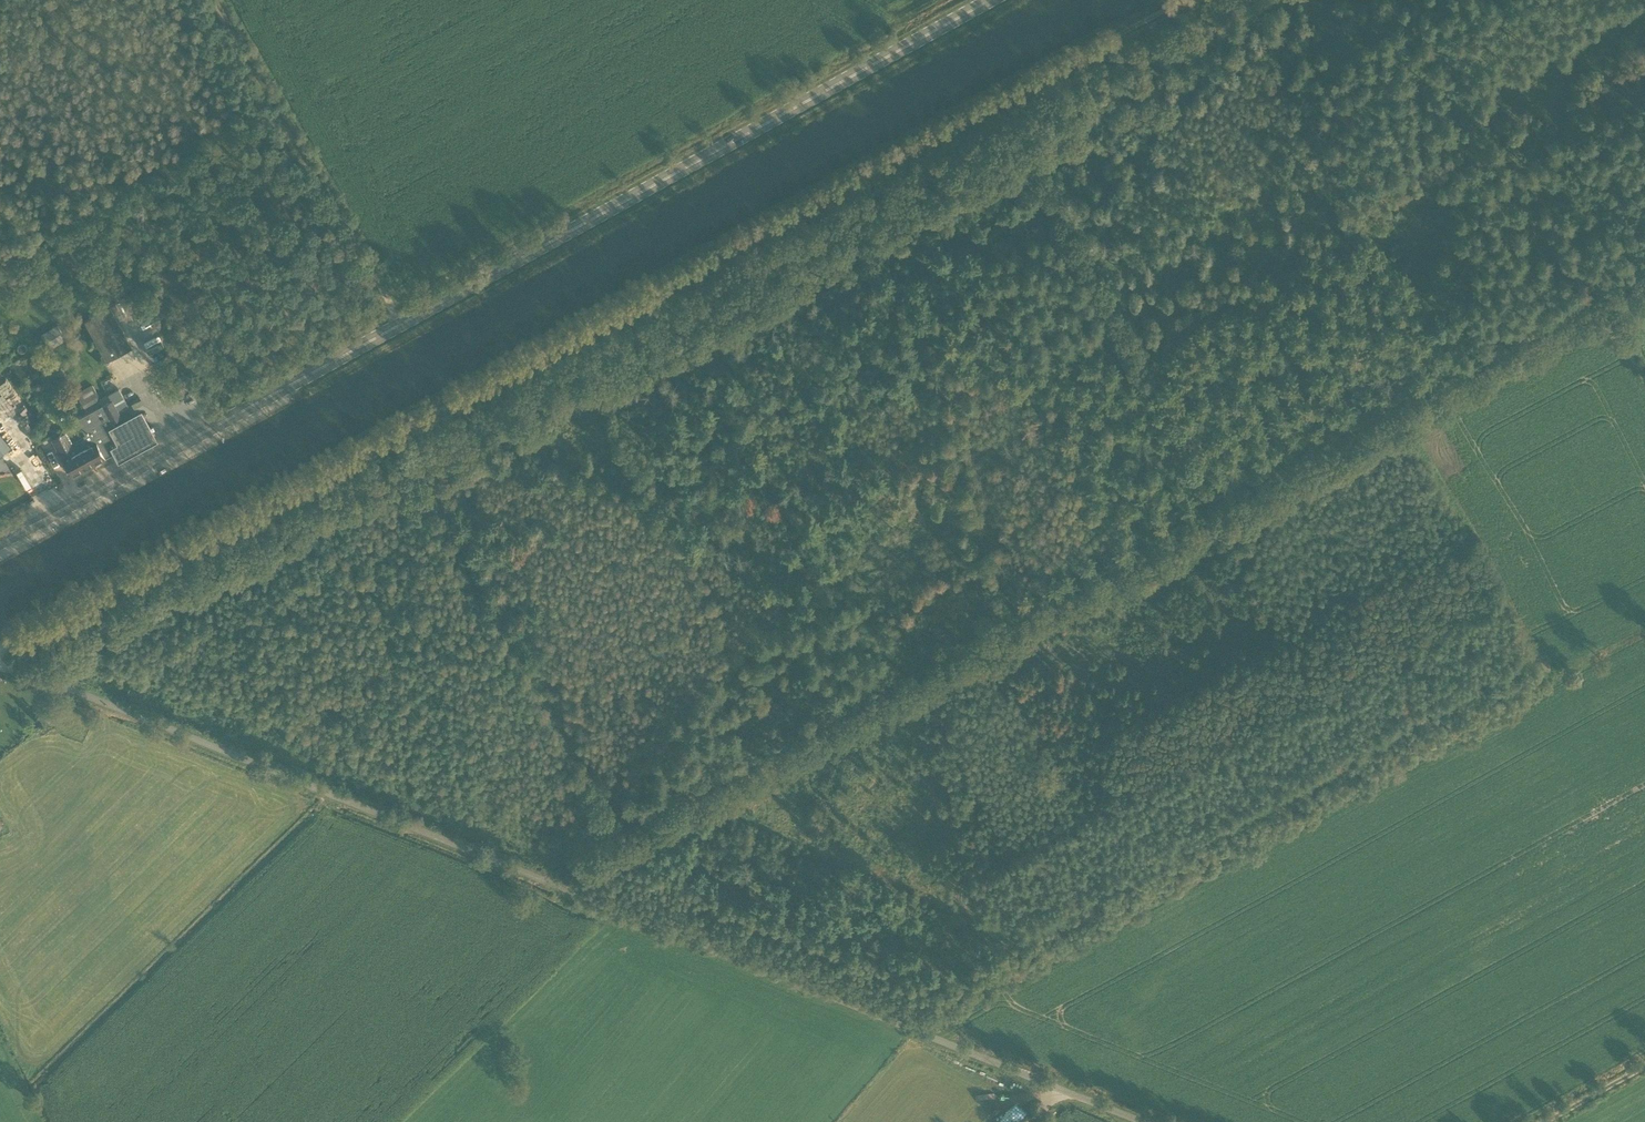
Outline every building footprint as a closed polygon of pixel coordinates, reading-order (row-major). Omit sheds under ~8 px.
[(110,306),(86,320),(108,360),(132,346),(110,306)] [(57,324),(39,335),(45,343),(56,337),(62,333),(57,324)] [(85,410),(102,401),(93,384),(76,393),(85,410)] [(107,458),(115,454),(117,453),(112,444),(119,441),(120,434),(114,421),(123,416),(119,410),(128,405),(119,388),(109,393),(112,400),(78,418),(86,433),(84,435),(85,437),(82,438),(82,437),(73,442),(67,431),(53,439),(74,476),(107,458)] [(119,445),(112,449),(120,464),(160,442),(143,411),(110,429),(119,445)] [(11,447),(0,433),(0,456),(11,447)]
